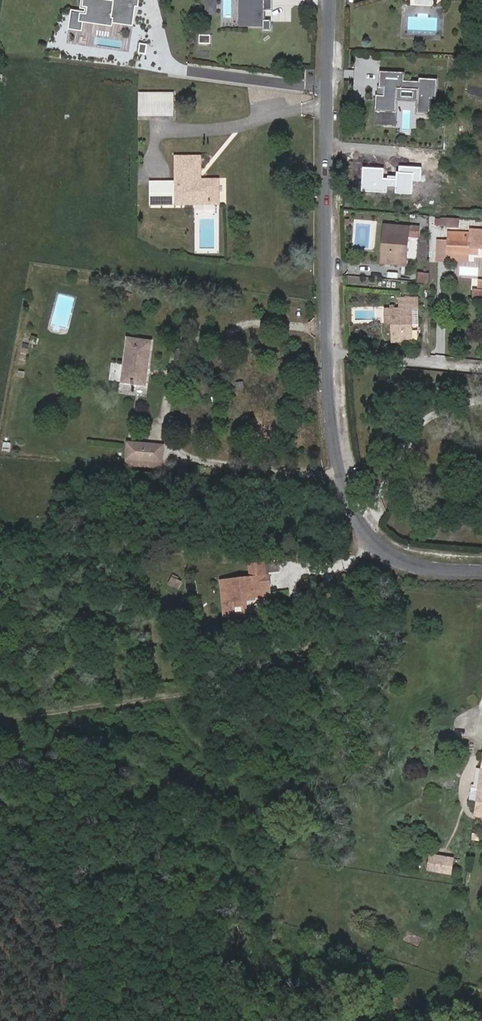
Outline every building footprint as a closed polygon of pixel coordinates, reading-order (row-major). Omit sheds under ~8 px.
[(77,12),(68,10),(65,29),(79,31),(80,19),(131,26),(135,0),(79,0),(77,12)] [(218,0),(206,0),(207,13),(218,13),(218,0)] [(240,24),(262,25),(262,0),(240,0),(240,24)] [(405,73),(381,72),(380,87),(385,87),(384,96),(377,95),(376,111),(396,113),(396,99),(420,100),(419,113),(430,113),(431,98),(437,99),(438,80),(420,79),(420,82),(404,81),(405,73)] [(136,116),(170,116),(170,92),(136,92),(136,116)] [(218,205),(218,182),(201,183),(200,159),(178,160),(178,186),(179,206),(218,205)] [(179,206),(178,186),(152,186),(153,207),(179,206)] [(460,228),(461,219),(447,218),(447,227),(460,228)] [(388,252),(384,252),(383,262),(405,265),(408,227),(395,226),(394,232),(390,231),(388,252)] [(387,226),(384,252),(388,252),(390,231),(394,232),(395,226),(387,226)] [(471,230),(471,233),(449,232),(449,242),(438,242),(438,260),(469,261),(469,252),(470,247),(481,248),(481,230),(471,230)] [(407,256),(417,256),(419,237),(409,236),(407,256)] [(474,296),(481,296),(481,279),(480,279),(480,287),(474,287),(474,296)] [(412,341),(411,309),(418,309),(418,298),(400,299),(400,310),(394,310),(394,307),(390,307),(390,310),(386,310),(386,323),(392,323),(393,341),(412,341)] [(147,386),(153,340),(129,336),(122,382),(135,384),(147,386)] [(128,459),(159,462),(162,447),(129,444),(128,459)] [(277,575),(276,565),(250,567),(252,581),(267,579),(267,576),(277,575)] [(262,599),(261,590),(268,589),(267,580),(267,579),(252,581),(247,581),(222,583),(222,594),(227,594),(229,617),(243,616),(242,601),(262,599)] [(472,798),(477,799),(481,769),(476,768),(472,798)] [(453,859),(431,855),(429,870),(450,874),(453,859)]
